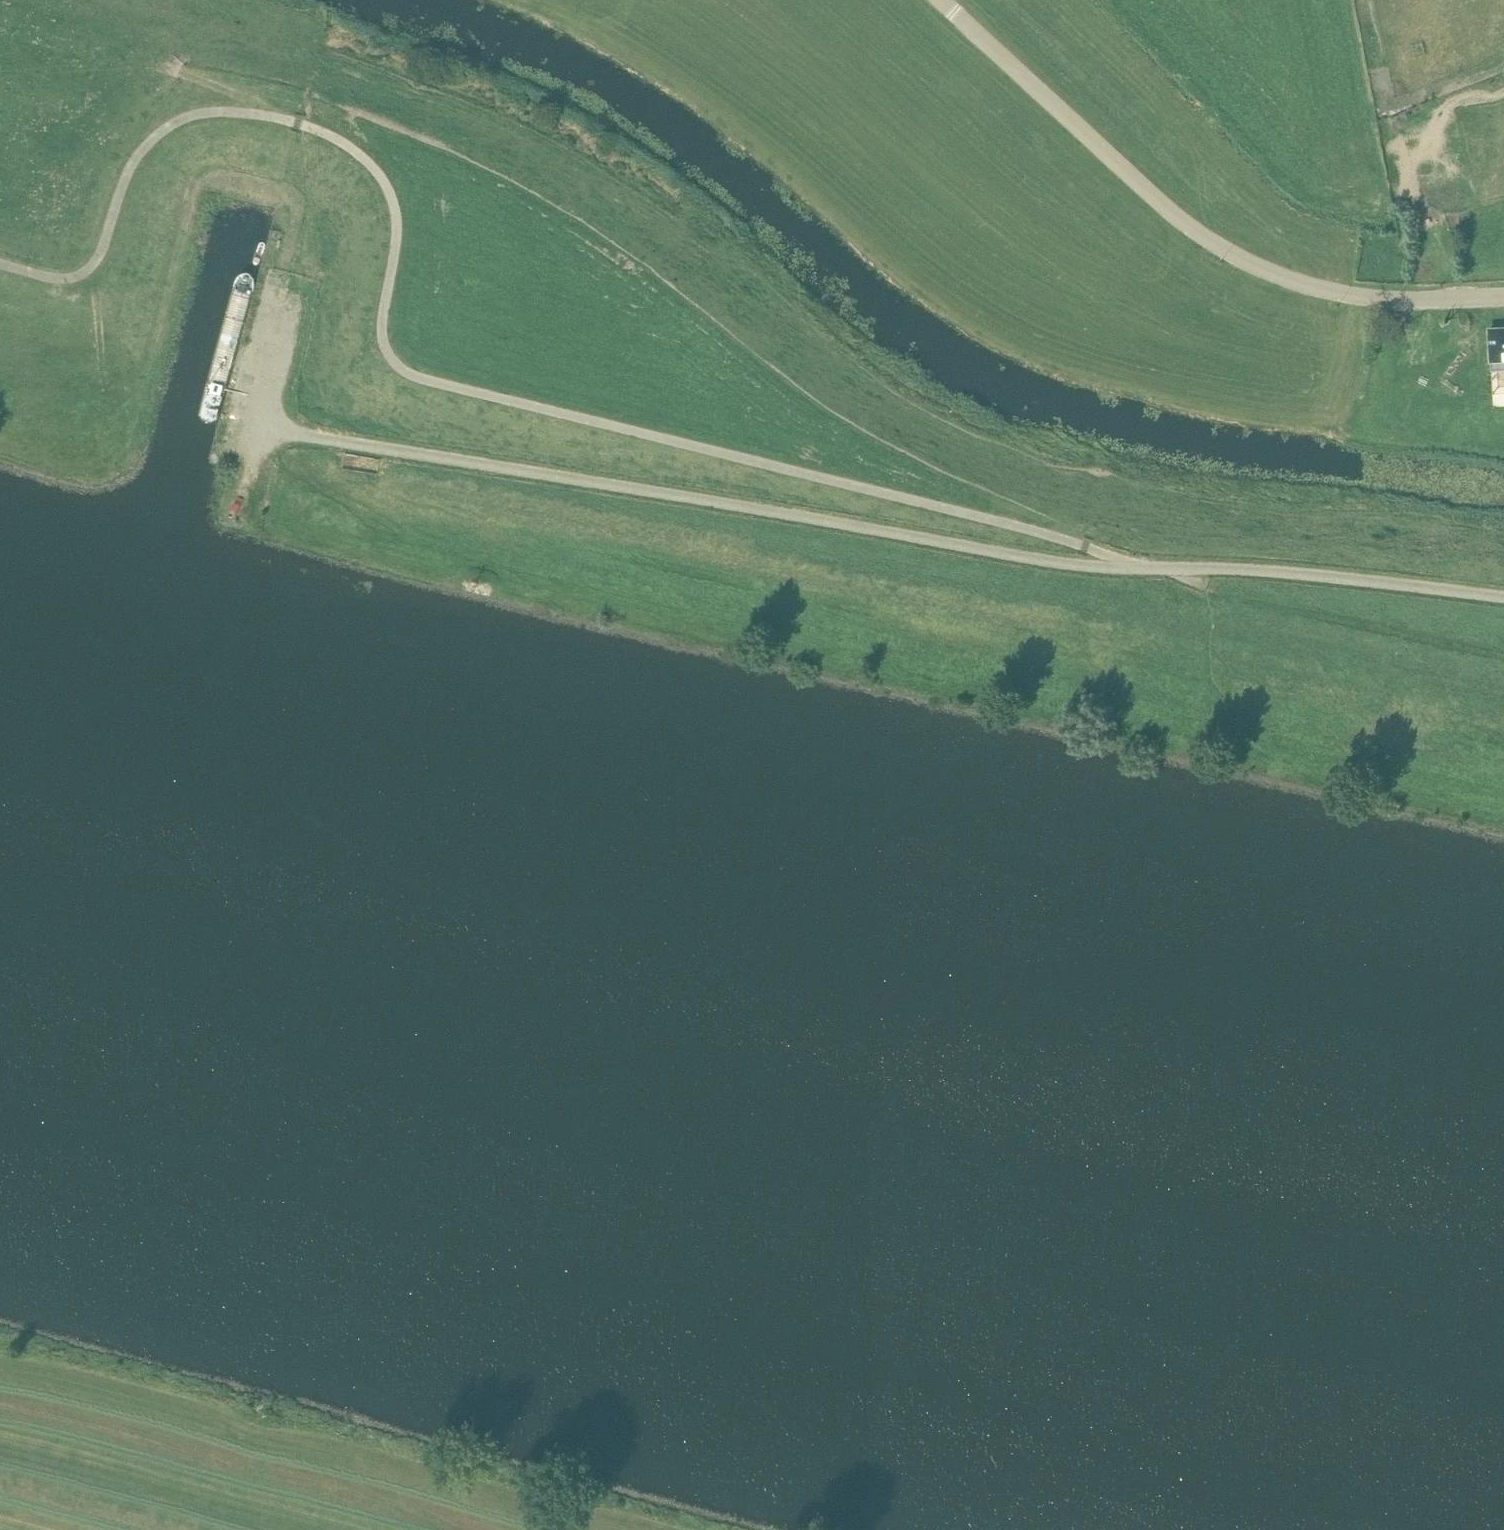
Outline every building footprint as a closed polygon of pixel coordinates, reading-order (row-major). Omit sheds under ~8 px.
[(1490,330),(1491,362),(1503,361),(1503,329),(1490,330)]
